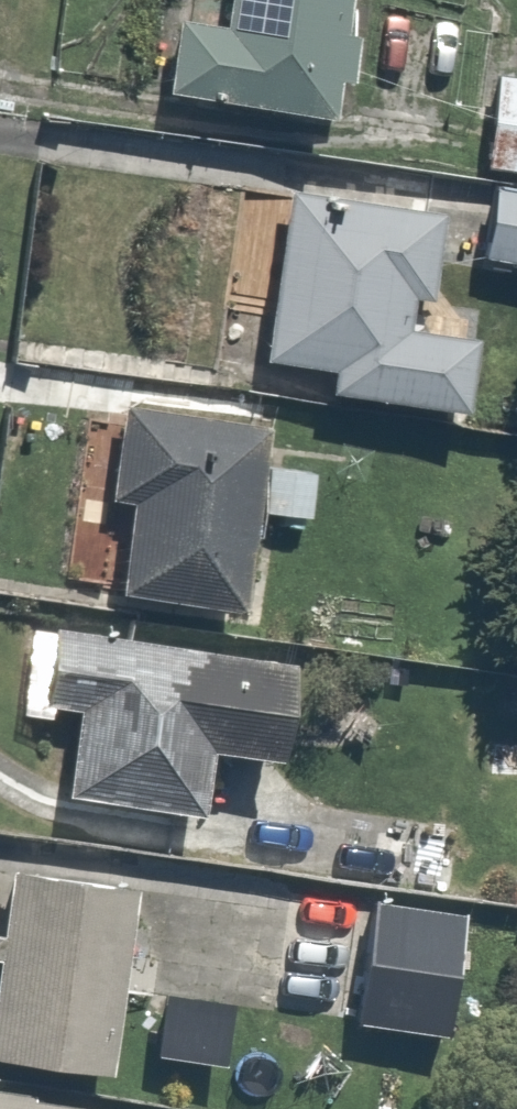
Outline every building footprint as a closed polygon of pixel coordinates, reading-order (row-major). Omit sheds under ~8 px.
[(353,0),(231,0),(225,35),(176,26),(162,103),(330,132),(353,0)] [(495,75),(483,163),(516,168),(516,78),(495,75)] [(491,184),(478,263),(516,269),(516,189),(491,184)] [(444,219),(286,192),(257,363),(327,375),(323,399),(472,424),(484,350),(423,340),(444,219)] [(265,446),(122,422),(108,508),(139,513),(125,596),(237,615),(265,446)] [(300,677),(42,622),(26,699),(79,710),(63,785),(197,814),(211,749),(282,764),(300,677)] [(483,720),(472,801),(516,807),(516,725),(483,720)] [(17,873),(8,937),(0,936),(0,961),(4,962),(0,993),(0,1063),(118,1080),(144,891),(17,873)] [(472,916),(373,900),(352,1030),(450,1046),(472,916)] [(237,1006),(167,997),(159,1059),(229,1068),(237,1006)] [(0,1094),(0,1108),(100,1108),(0,1094)]
